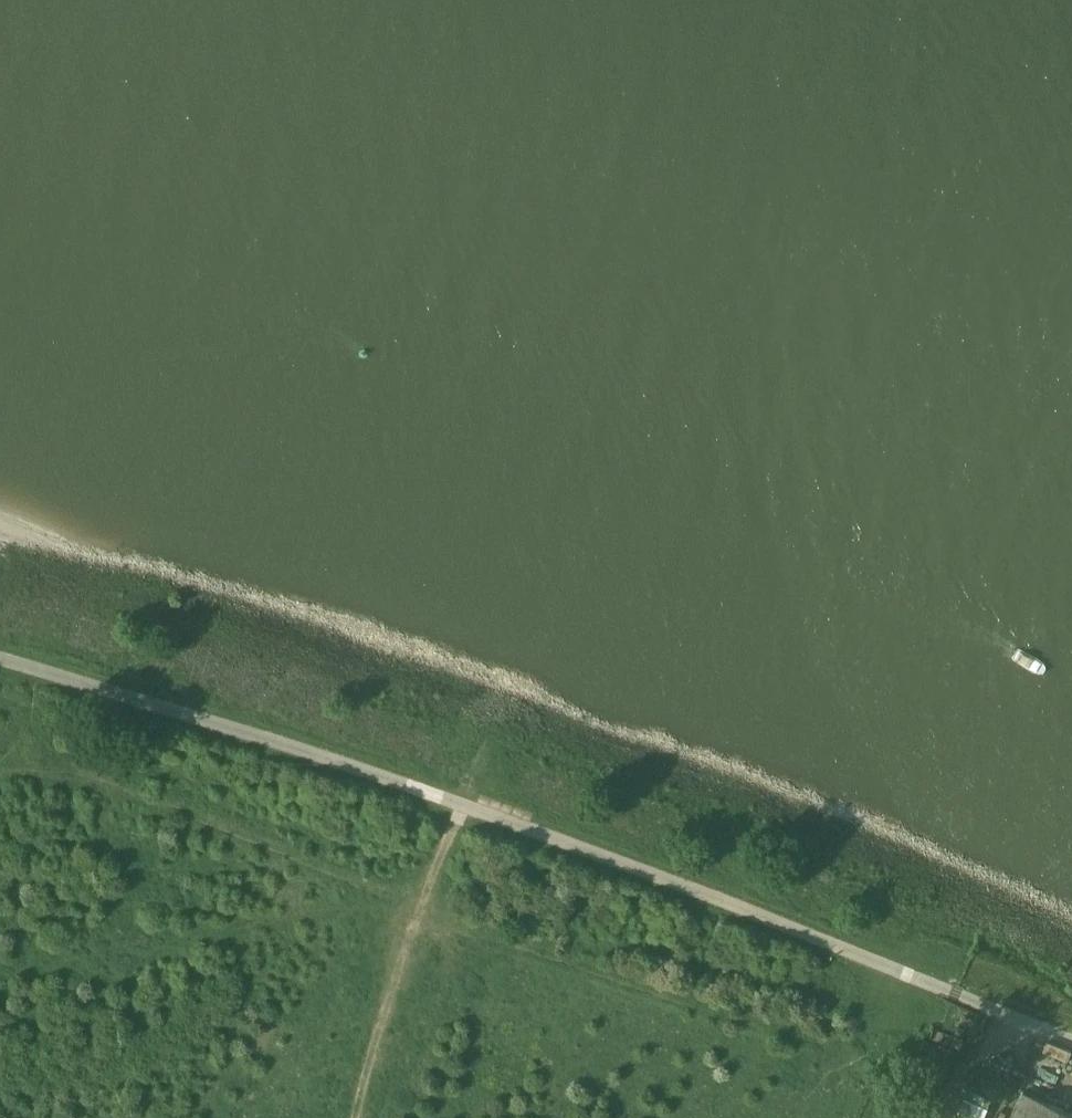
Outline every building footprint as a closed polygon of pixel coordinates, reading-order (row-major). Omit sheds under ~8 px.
[(1071,1102),(1071,1075),(1056,1071),(1049,1097),(1071,1102)] [(1012,1117),(1071,1117),(1071,1110),(1024,1090),(1012,1117)] [(955,1117),(983,1117),(987,1102),(960,1096),(955,1117)]
